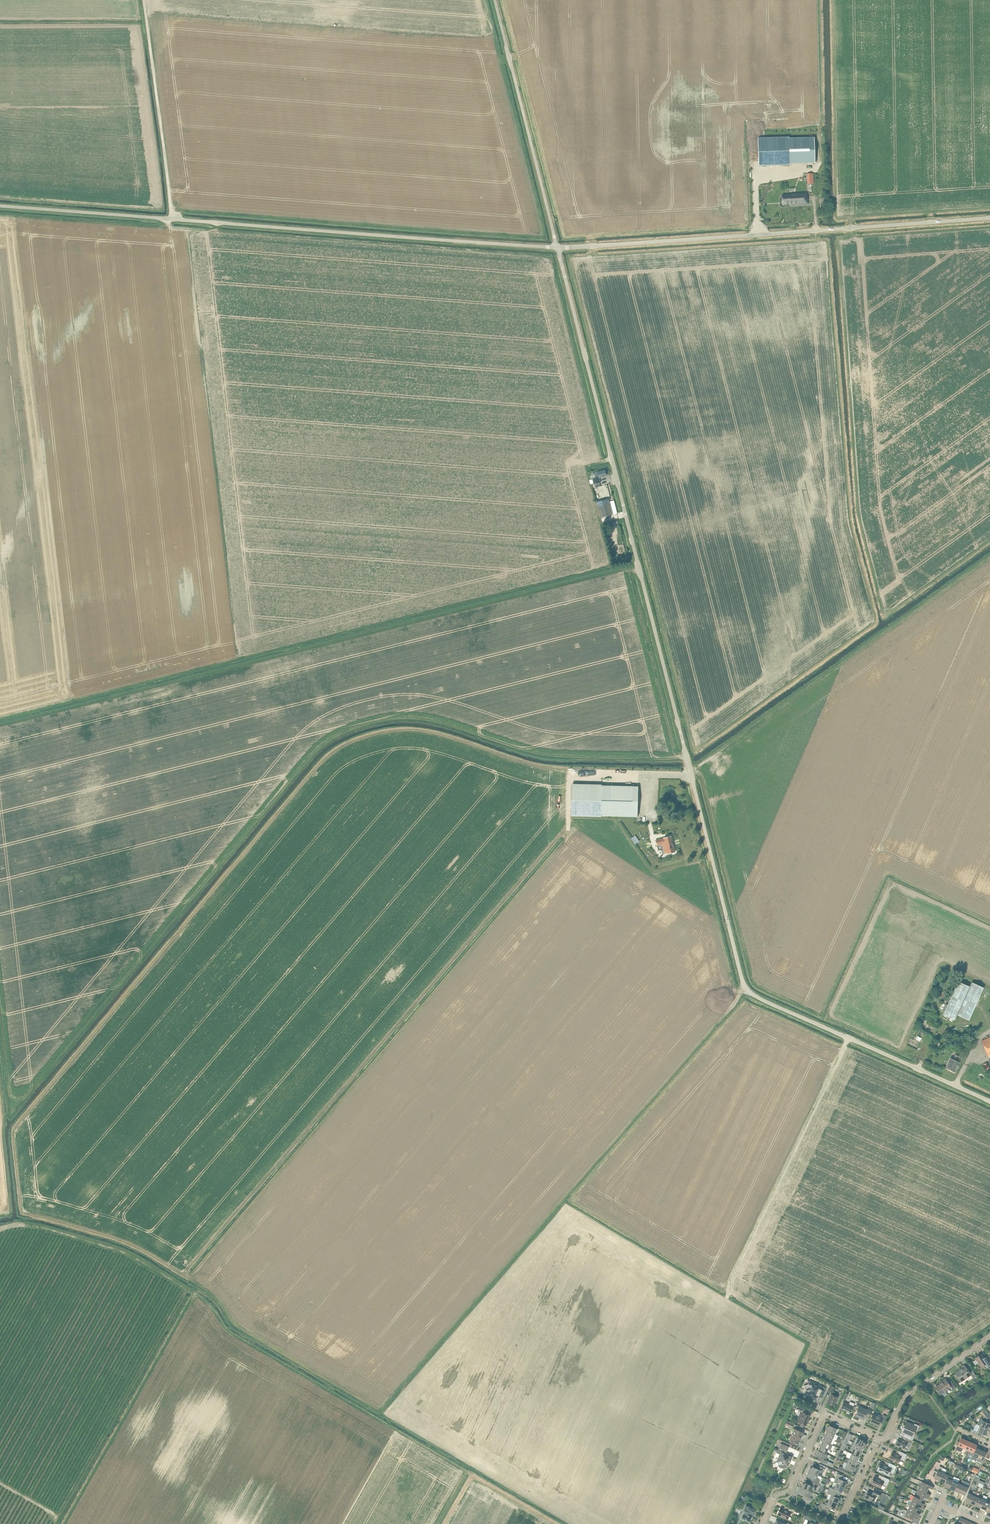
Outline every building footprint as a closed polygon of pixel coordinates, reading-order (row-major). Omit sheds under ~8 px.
[(814,138),(789,139),(789,137),(758,138),(758,139),(759,165),(759,166),(769,166),(769,164),(780,164),(780,165),(790,165),(790,164),(815,163),(814,138)] [(796,195),(782,196),(783,204),(792,204),(808,203),(807,193),(796,194),(796,195)] [(590,482),(591,484),(593,484),(593,483),(594,483),(594,484),(600,483),(598,478),(606,476),(605,470),(594,473),(592,474),(593,479),(590,480),(590,481),(589,482),(590,482)] [(603,500),(596,502),(600,518),(604,517),(605,519),(609,518),(608,516),(612,515),(617,514),(614,500),(609,502),(608,499),(603,500)] [(572,815),(614,816),(637,817),(638,786),(573,785),(572,815)] [(666,849),(667,854),(675,852),(671,836),(663,838),(663,839),(656,841),(657,846),(662,844),(664,850),(666,849)] [(944,1011),(942,1015),(955,1020),(957,1015),(969,1020),(983,988),(971,982),(969,987),(958,981),(947,1006),(944,1011)] [(989,1055),(989,1037),(982,1041),(988,1056),(989,1055)] [(957,1061),(959,1056),(955,1054),(953,1059),(950,1058),(945,1068),(954,1072),(959,1062),(957,1061)] [(981,1354),(978,1356),(978,1355),(974,1358),(976,1360),(973,1362),(975,1365),(978,1363),(981,1367),(983,1366),(985,1369),(989,1366),(989,1361),(989,1359),(986,1361),(981,1354)] [(969,1373),(964,1365),(960,1368),(961,1369),(955,1373),(958,1377),(961,1382),(970,1375),(973,1379),(977,1377),(972,1371),(969,1373)] [(947,1382),(945,1379),(942,1381),(942,1382),(935,1387),(940,1394),(950,1387),(952,1390),(956,1387),(953,1384),(950,1380),(947,1382)] [(821,1397),(826,1388),(807,1380),(808,1384),(804,1386),(805,1391),(804,1393),(812,1396),(815,1395),(821,1397)] [(829,1398),(827,1403),(834,1406),(836,1401),(838,1397),(834,1396),(835,1394),(834,1392),(832,1391),(834,1387),(831,1386),(830,1385),(828,1391),(831,1392),(831,1394),(829,1398)] [(853,1406),(855,1403),(850,1401),(849,1404),(843,1402),(840,1409),(850,1413),(853,1406)] [(867,1410),(859,1406),(855,1414),(861,1417),(860,1418),(863,1419),(865,1417),(868,1418),(872,1410),(868,1409),(867,1410)] [(806,1426),(808,1421),(807,1421),(810,1415),(802,1412),(800,1416),(797,1422),(804,1425),(805,1426),(805,1425),(806,1426)] [(881,1418),(873,1414),(869,1422),(879,1426),(880,1423),(883,1424),(886,1416),(883,1415),(881,1418)] [(979,1426),(989,1430),(989,1426),(989,1424),(982,1420),(979,1426)] [(914,1425),(906,1421),(906,1422),(901,1432),(905,1434),(904,1437),(906,1438),(912,1440),(913,1437),(912,1437),(916,1429),(917,1430),(918,1425),(914,1424),(914,1425)] [(986,1435),(989,1430),(979,1426),(977,1424),(974,1430),(971,1428),(970,1431),(981,1436),(982,1433),(986,1435)] [(837,1429),(829,1425),(828,1427),(827,1426),(825,1430),(826,1431),(834,1434),(837,1429)] [(801,1437),(803,1433),(794,1429),(789,1440),(798,1444),(799,1440),(800,1437),(801,1437)] [(834,1434),(826,1431),(824,1435),(832,1439),(835,1440),(837,1435),(834,1434)] [(830,1444),(832,1439),(824,1435),(822,1440),(830,1444)] [(912,1440),(906,1438),(904,1437),(902,1439),(898,1438),(895,1444),(904,1448),(906,1445),(909,1446),(912,1440)] [(865,1448),(866,1444),(865,1443),(866,1442),(858,1438),(856,1444),(863,1447),(865,1448)] [(963,1448),(966,1440),(961,1438),(959,1441),(957,1441),(955,1445),(957,1445),(956,1449),(961,1452),(963,1448)] [(822,1440),(820,1445),(828,1449),(830,1450),(832,1445),(830,1444),(822,1440)] [(966,1454),(971,1443),(966,1440),(963,1448),(966,1450),(964,1454),(966,1454)] [(787,1467),(792,1457),(791,1456),(786,1453),(789,1447),(780,1443),(776,1453),(780,1454),(778,1458),(776,1462),(774,1463),(776,1462),(777,1465),(778,1466),(778,1467),(779,1467),(780,1468),(781,1468),(782,1468),(783,1468),(784,1468),(787,1467),(788,1470),(788,1469),(787,1467)] [(973,1453),(976,1448),(977,1445),(971,1443),(966,1454),(968,1455),(969,1454),(972,1455),(973,1453)] [(861,1452),(863,1447),(856,1444),(853,1448),(861,1452)] [(825,1454),(828,1449),(820,1445),(818,1450),(817,1450),(825,1454)] [(859,1457),(861,1452),(853,1448),(851,1453),(859,1457)] [(976,1460),(981,1450),(976,1448),(973,1453),(972,1455),(970,1458),(974,1460),(974,1461),(976,1462),(976,1460)] [(826,1464),(828,1461),(826,1460),(828,1455),(825,1454),(817,1450),(816,1449),(815,1453),(816,1454),(815,1456),(820,1458),(819,1461),(826,1464)] [(981,1463),(983,1460),(984,1457),(986,1452),(981,1450),(976,1460),(981,1463)] [(903,1461),(906,1454),(904,1453),(900,1451),(898,1455),(892,1452),(889,1459),(898,1462),(899,1459),(903,1461)] [(857,1462),(859,1457),(851,1453),(849,1458),(857,1462)] [(855,1467),(857,1462),(849,1458),(847,1463),(855,1467)] [(847,1464),(845,1463),(842,1468),(839,1466),(838,1469),(846,1473),(847,1470),(852,1472),(853,1470),(854,1471),(856,1467),(855,1467),(847,1463),(847,1464)] [(888,1466),(880,1463),(877,1470),(887,1475),(890,1477),(892,1476),(893,1473),(896,1466),(889,1463),(888,1466)] [(825,1469),(822,1467),(818,1465),(816,1468),(812,1466),(811,1468),(810,1467),(808,1471),(817,1475),(819,1472),(822,1474),(825,1469)] [(944,1469),(943,1468),(939,1467),(937,1472),(934,1471),(931,1476),(934,1477),(934,1478),(939,1481),(944,1469)] [(947,1478),(948,1475),(944,1474),(946,1470),(944,1469),(939,1481),(944,1483),(945,1483),(947,1478)] [(817,1485),(820,1479),(816,1478),(817,1475),(808,1471),(807,1475),(808,1475),(807,1477),(812,1479),(810,1482),(817,1485)] [(834,1483),(845,1488),(847,1484),(845,1483),(846,1482),(841,1479),(843,1476),(837,1473),(833,1482),(834,1483)] [(944,1483),(943,1486),(949,1488),(953,1478),(948,1475),(947,1478),(945,1483),(944,1483)] [(889,1479),(886,1478),(882,1476),(880,1479),(874,1477),(871,1483),(880,1488),(882,1484),(886,1486),(889,1479)] [(954,1490),(957,1483),(957,1482),(959,1479),(954,1477),(953,1478),(949,1488),(954,1490)] [(959,1493),(964,1481),(963,1480),(961,1484),(957,1483),(954,1490),(959,1493)] [(964,1495),(966,1491),(970,1484),(964,1481),(959,1493),(964,1495)] [(982,1481),(979,1490),(977,1489),(976,1491),(983,1493),(983,1492),(986,1493),(988,1487),(986,1487),(987,1483),(982,1481)] [(803,1484),(801,1487),(810,1491),(811,1488),(815,1490),(817,1485),(810,1482),(809,1484),(805,1483),(804,1484),(803,1484)] [(932,1489),(933,1487),(922,1482),(919,1487),(927,1490),(928,1487),(932,1489)] [(843,1491),(845,1488),(834,1483),(831,1488),(830,1487),(828,1490),(840,1495),(841,1492),(842,1491),(843,1491)] [(801,1487),(800,1491),(801,1492),(800,1493),(804,1495),(803,1498),(810,1501),(811,1498),(810,1498),(811,1495),(812,1492),(810,1491),(801,1487)] [(929,1497),(930,1495),(926,1493),(927,1490),(919,1487),(917,1491),(929,1497)] [(882,1493),(881,1492),(874,1489),(872,1493),(868,1491),(865,1497),(873,1501),(876,1496),(880,1498),(882,1493)] [(840,1495),(828,1490),(827,1493),(831,1494),(829,1500),(838,1504),(839,1500),(838,1499),(839,1498),(838,1498),(840,1495)] [(928,1499),(929,1497),(917,1491),(915,1496),(921,1499),(922,1500),(924,1497),(928,1499)] [(964,1501),(970,1503),(975,1491),(973,1491),(972,1495),(968,1493),(964,1501)] [(977,1492),(975,1491),(970,1503),(975,1506),(979,1498),(975,1496),(977,1492)] [(981,1508),(986,1496),(983,1495),(982,1499),(979,1498),(975,1506),(981,1508)] [(923,1506),(924,1504),(920,1502),(921,1499),(915,1496),(914,1496),(911,1501),(923,1506)] [(980,1509),(984,1510),(985,1510),(987,1507),(989,1509),(989,1507),(989,1500),(986,1499),(987,1497),(986,1496),(981,1508),(980,1509)] [(823,1503),(821,1508),(828,1511),(830,1507),(834,1508),(835,1507),(836,1507),(838,1504),(829,1500),(827,1502),(825,1501),(824,1504),(823,1503)] [(922,1509),(923,1506),(911,1501),(909,1500),(906,1505),(909,1506),(917,1509),(918,1507),(922,1509)] [(753,1515),(755,1510),(746,1505),(743,1510),(745,1511),(742,1518),(744,1519),(749,1521),(752,1514),(753,1515)] [(919,1516),(920,1514),(916,1512),(917,1509),(909,1506),(907,1511),(919,1516)] [(788,1511),(780,1507),(777,1515),(787,1519),(790,1513),(793,1514),(795,1510),(789,1508),(788,1511)] [(918,1518),(919,1516),(907,1511),(906,1512),(905,1516),(912,1519),(913,1516),(918,1518)] [(817,1523),(811,1521),(812,1518),(805,1515),(804,1519),(808,1520),(806,1523),(817,1523)]
